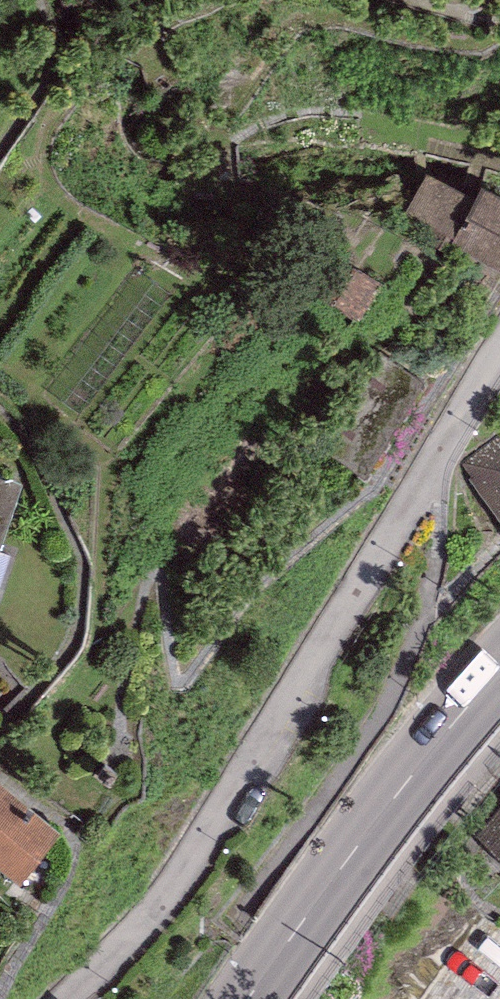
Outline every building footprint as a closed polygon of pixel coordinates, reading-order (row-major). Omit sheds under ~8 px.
[(403,217),(455,245),(479,203),(426,174),(403,217)] [(455,245),(499,269),(499,198),(485,190),(479,203),(455,245)] [(499,517),(499,439),(462,468),(499,517)] [(22,482),(0,474),(0,547),(22,482)] [(0,781),(0,866),(19,881),(61,830),(0,781)] [(482,841),(499,855),(499,819),(482,841)] [(429,977),(413,998),(457,998),(429,977)]
